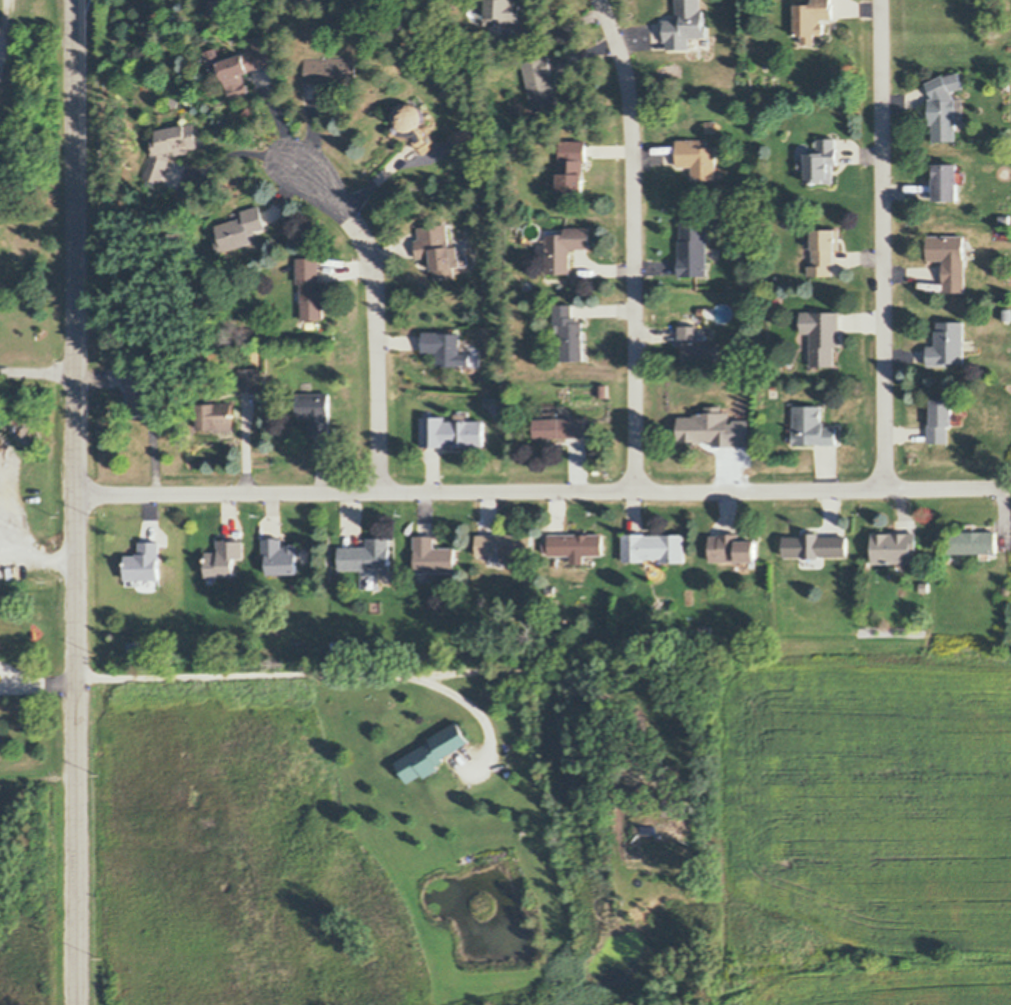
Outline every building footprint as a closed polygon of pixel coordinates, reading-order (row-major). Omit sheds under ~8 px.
[(296,11),(314,11),(314,0),(296,0),(296,11)] [(486,17),(486,0),(517,0),(517,3),(520,3),(520,23),(502,22),(502,18),(486,17)] [(677,19),(676,0),(701,0),(701,9),(704,9),(705,24),(708,24),(708,29),(708,37),(691,38),(691,48),(668,49),(667,49),(667,42),(665,42),(664,19),(677,19)] [(815,6),(815,0),(833,0),(833,5),(835,5),(835,18),(822,18),(822,21),(825,21),(825,36),(816,36),(816,45),(804,45),(804,36),(796,36),(796,6),(815,6)] [(668,49),(691,48),(691,38),(708,37),(708,29),(710,29),(710,47),(709,49),(708,49),(692,50),(691,51),(668,52),(668,49)] [(260,37),(269,65),(259,68),(244,72),(243,73),(246,83),(247,83),(251,93),(247,95),(235,99),(231,88),(228,78),(227,78),(225,73),(221,62),(212,65),(208,51),(217,48),(221,59),(254,49),(251,40),(260,37)] [(779,43),(780,43),(781,43),(782,44),(783,44),(783,45),(783,46),(784,46),(784,47),(784,48),(784,49),(783,49),(783,50),(782,51),(781,51),(781,52),(780,52),(779,52),(778,52),(778,51),(777,51),(776,50),(776,49),(775,49),(775,48),(775,47),(775,46),(776,46),(776,45),(776,44),(777,44),(778,43),(779,43)] [(356,56),(356,82),(347,82),(347,85),(327,85),(327,83),(305,83),(304,58),(356,56)] [(563,105),(561,106),(536,111),(525,63),(550,58),(550,57),(553,57),(557,75),(554,76),(558,92),(559,92),(563,105)] [(221,62),(225,73),(215,76),(212,65),(221,62)] [(959,73),(963,90),(953,92),(957,98),(958,98),(958,111),(957,111),(957,120),(958,120),(958,127),(957,127),(957,138),(935,138),(935,123),(931,123),(931,98),(935,98),(935,96),(928,84),(944,75),(945,76),(959,73)] [(170,103),(173,96),(181,100),(178,106),(170,103)] [(429,128),(437,141),(430,145),(433,150),(424,154),(414,137),(402,136),(393,129),(398,126),(395,121),(395,114),(396,108),(403,104),(409,102),(414,103),(420,105),(423,111),(423,124),(421,128),(424,131),(429,129),(429,128)] [(171,160),(162,184),(143,177),(152,154),(148,139),(158,137),(156,130),(193,122),(198,147),(190,149),(191,152),(176,156),(175,154),(169,155),(170,160),(171,160)] [(718,132),(706,131),(706,122),(718,122),(718,132)] [(716,165),(716,178),(716,179),(692,179),(692,166),(677,166),(677,139),(695,139),(695,147),(716,147),(716,165)] [(806,179),(806,169),(801,169),(799,169),(799,161),(801,161),(806,161),(806,153),(810,153),(819,153),(820,153),(820,149),(820,148),(820,139),(822,139),(837,139),(837,149),(839,149),(839,164),(837,164),(835,164),(835,181),(811,181),(806,181),(806,179)] [(558,191),(558,170),(558,159),(560,159),(560,140),(586,140),(586,162),(584,162),(584,193),(558,193),(558,191)] [(820,148),(820,149),(820,153),(819,153),(810,153),(806,153),(806,161),(801,161),(799,161),(799,169),(801,169),(806,169),(806,179),(802,179),(798,172),(794,171),(793,159),(794,152),(794,148),(796,146),(798,144),(800,143),(802,143),(804,143),(806,144),(809,147),(811,148),(820,148)] [(959,182),(959,200),(939,200),(939,164),(959,163),(959,170),(959,182)] [(254,243),(220,254),(216,241),(222,239),(217,225),(244,217),(242,210),(260,204),(267,227),(256,230),(257,234),(252,236),(254,243)] [(1010,215),(1010,223),(1001,223),(1001,215),(1010,215)] [(708,247),(708,260),(708,275),(679,276),(678,240),(681,240),(681,222),(707,222),(708,247)] [(456,255),(457,274),(455,274),(455,276),(450,276),(450,274),(436,276),(434,256),(417,258),(417,255),(415,241),(421,240),(420,227),(446,224),(446,231),(449,230),(449,239),(450,241),(451,255),(456,255)] [(549,268),(549,255),(539,255),(539,244),(549,244),(549,235),(567,235),(567,228),(588,228),(589,248),(571,248),(571,272),(549,272),(549,268)] [(809,266),(814,265),(814,242),(814,229),(841,229),(841,249),(834,249),(834,267),(833,267),(833,275),(809,275),(809,266)] [(966,258),(966,280),(966,290),(947,290),(947,280),(946,280),(946,263),(950,263),(950,257),(930,257),(930,236),(947,236),(947,234),(951,234),(951,236),(966,236),(966,247),(966,258)] [(301,283),(298,283),(297,258),(320,257),(320,279),(324,279),(325,319),(302,320),(301,283)] [(527,280),(528,281),(529,281),(530,281),(530,282),(531,282),(531,283),(532,284),(532,285),(532,286),(532,287),(531,288),(531,289),(530,289),(530,290),(529,290),(528,291),(527,291),(526,291),(525,291),(524,290),(523,290),(523,289),(522,289),(522,288),(522,287),(521,287),(521,286),(521,285),(522,284),(522,283),(523,282),(524,281),(525,281),(526,280),(527,280)] [(714,308),(715,307),(715,306),(716,306),(716,305),(717,305),(718,304),(719,304),(720,303),(721,303),(722,303),(723,303),(724,303),(725,303),(726,303),(727,304),(728,304),(728,305),(729,305),(729,306),(730,306),(730,307),(731,307),(731,308),(732,308),(732,309),(732,310),(732,311),(732,312),(732,313),(732,314),(732,315),(732,316),(732,317),(731,317),(731,318),(730,319),(729,320),(728,321),(727,321),(726,322),(725,322),(724,322),(723,322),(722,322),(721,322),(720,322),(719,322),(719,321),(718,321),(717,321),(717,320),(716,320),(716,319),(715,319),(715,318),(714,317),(714,316),(713,315),(713,314),(713,313),(713,312),(713,311),(713,310),(714,309),(714,308)] [(572,304),(573,316),(578,316),(578,322),(583,322),(585,360),(562,361),(561,335),(558,335),(558,324),(555,324),(554,305),(572,304)] [(804,312),(839,311),(840,344),(834,344),(834,365),(813,365),(813,331),(804,331),(804,312)] [(965,348),(965,363),(947,363),(947,365),(930,364),(930,347),(937,348),(937,331),(939,332),(939,323),(965,323),(965,342),(965,348)] [(699,326),(699,329),(704,329),(704,341),(715,341),(720,341),(720,363),(684,363),(684,347),(679,347),(679,325),(699,325),(699,326)] [(425,335),(460,335),(461,352),(472,352),(472,366),(442,366),(442,352),(425,352),(425,335)] [(790,359),(791,359),(792,359),(793,359),(793,360),(794,360),(794,361),(795,361),(795,362),(796,363),(796,364),(796,365),(796,366),(796,367),(795,367),(795,368),(794,369),(794,370),(793,370),(792,370),(791,370),(790,370),(789,370),(788,370),(787,369),(786,369),(786,368),(785,367),(785,366),(785,365),(785,364),(785,363),(785,362),(786,362),(786,361),(787,360),(788,360),(789,359),(790,359)] [(260,368),(260,391),(238,392),(238,368),(260,368)] [(310,393),(300,393),(300,384),(301,382),(309,382),(309,381),(311,383),(310,385),(310,393)] [(599,396),(599,385),(608,385),(608,396),(599,396)] [(300,393),(310,393),(330,393),(330,434),(311,434),(311,420),(307,420),(307,418),(297,418),(297,393),(300,393)] [(936,425),(935,400),(948,400),(953,400),(953,425),(948,425),(949,442),(947,442),(932,442),(931,425),(936,425)] [(198,404),(232,402),(234,430),(214,431),(214,429),(199,429),(198,404)] [(737,425),(737,446),(712,446),(712,441),(701,441),(701,444),(690,444),(690,441),(679,441),(679,416),(694,416),(694,413),(705,413),(705,406),(723,406),(723,412),(730,412),(730,425),(737,425)] [(840,427),(841,443),(796,444),(795,406),(821,406),(821,423),(828,423),(828,427),(840,427)] [(446,420),(485,420),(485,446),(454,447),(454,444),(446,444),(446,447),(422,447),(422,416),(446,416),(446,420)] [(561,435),(537,435),(537,419),(561,418),(588,418),(588,435),(561,435)] [(996,552),(982,552),(966,552),(950,552),(949,552),(949,532),(998,532),(999,551),(996,552)] [(664,562),(664,558),(646,558),(646,560),(645,560),(625,561),(625,533),(646,533),(646,534),(686,534),(686,562),(664,562)] [(749,560),(741,560),(732,560),(712,560),(712,536),(722,536),(722,533),(741,534),(742,540),(761,540),(762,560),(749,560)] [(818,558),(806,558),(806,555),(786,556),(786,537),(805,537),(805,533),(821,533),(821,536),(848,536),(848,555),(822,555),(822,558),(818,558)] [(908,562),(896,562),(875,562),(875,533),(883,533),(883,534),(891,534),(891,535),(895,535),(895,534),(910,534),(911,534),(917,534),(918,550),(913,550),(913,561),(908,562)] [(518,554),(502,554),(498,554),(477,554),(477,534),(498,534),(533,534),(533,554),(518,554)] [(584,555),(571,556),(549,556),(549,534),(604,534),(604,555),(584,555)] [(393,568),(384,568),(380,568),(373,568),(363,568),(343,568),(343,548),(373,548),(373,546),(373,538),(384,538),(384,535),(396,535),(396,568),(393,568)] [(429,572),(417,572),(415,572),(414,536),(435,536),(435,547),(455,547),(456,572),(429,572)] [(268,574),(267,556),(263,556),(263,539),(282,538),(283,547),(285,547),(285,545),(298,544),(299,573),(268,574)] [(218,575),(209,575),(209,561),(207,561),(207,558),(209,558),(209,554),(218,554),(218,553),(222,553),(222,541),(233,541),(233,542),(236,542),(237,542),(244,542),(245,558),(237,558),(236,558),(236,575),(218,575)] [(132,578),(128,578),(127,578),(127,557),(137,557),(137,553),(143,552),(143,543),(161,542),(162,578),(132,578)] [(966,552),(966,562),(950,562),(950,552),(966,552)] [(502,554),(518,554),(518,564),(502,564),(499,567),(499,572),(495,572),(495,557),(502,557),(502,554)] [(571,556),(584,555),(585,565),(583,565),(583,568),(581,569),(581,565),(571,565),(571,556)] [(664,562),(664,569),(664,575),(663,577),(661,580),(654,580),(649,578),(648,576),(648,569),(651,570),(651,565),(645,565),(645,560),(646,560),(646,558),(664,558),(664,562)] [(806,558),(818,558),(818,560),(819,560),(819,561),(819,563),(816,566),(809,566),(806,563),(806,558)] [(741,560),(741,570),(740,570),(734,570),(732,570),(732,560),(741,560)] [(748,571),(743,571),(741,570),(741,560),(749,560),(750,570),(748,571)] [(896,562),(908,562),(908,569),(905,570),(898,571),(897,570),(897,567),(893,567),(893,563),(896,563),(896,562)] [(380,568),(380,581),(380,588),(363,589),(363,568),(373,568),(380,568)] [(393,568),(393,579),(390,581),(386,581),(386,584),(383,584),(383,581),(380,581),(380,568),(384,568),(393,568)] [(417,572),(429,572),(429,580),(417,581),(417,572)] [(215,584),(209,584),(209,575),(218,575),(218,581),(215,581),(215,584)] [(920,583),(929,583),(929,591),(920,591),(920,583)] [(1010,595),(1002,595),(1002,584),(1010,584),(1010,595)] [(369,602),(380,601),(380,613),(369,613),(369,602)] [(997,629),(997,628),(997,627),(998,627),(998,626),(999,626),(999,625),(1000,625),(1001,625),(1001,624),(1002,624),(1003,624),(1003,625),(1004,625),(1005,625),(1006,626),(1007,627),(1007,628),(1007,629),(1008,629),(1008,630),(1008,631),(1007,631),(1007,632),(1007,633),(1006,633),(1006,634),(1005,634),(1005,635),(1004,635),(1003,635),(1002,635),(1001,635),(1000,635),(999,635),(999,634),(998,634),(998,633),(997,633),(997,632),(997,631),(997,630),(997,629)] [(254,646),(244,646),(244,637),(254,638),(254,646)] [(130,650),(130,642),(141,643),(141,650),(130,650)] [(475,742),(449,757),(451,760),(445,763),(447,767),(431,776),(429,773),(412,783),(399,762),(433,742),(431,739),(462,722),(475,742)]
